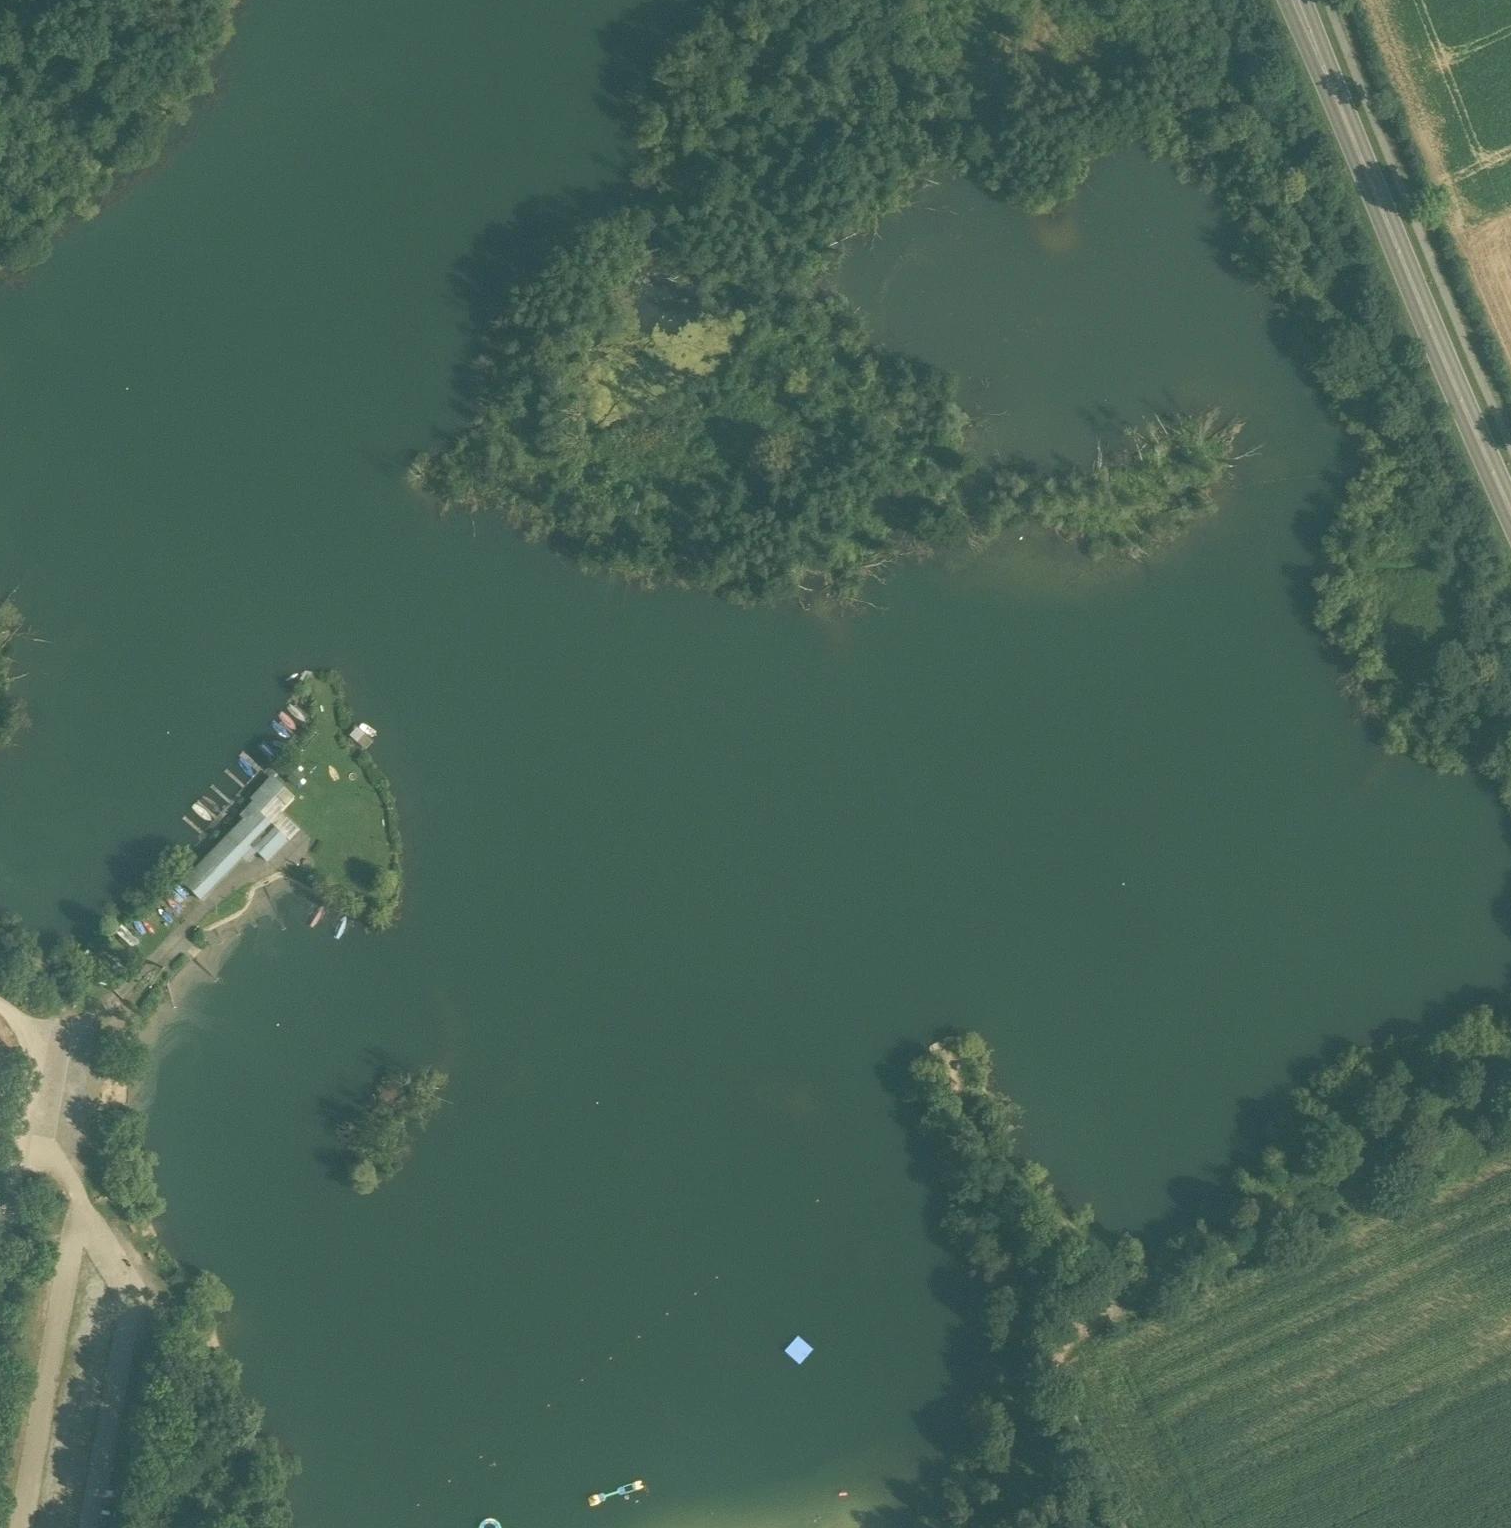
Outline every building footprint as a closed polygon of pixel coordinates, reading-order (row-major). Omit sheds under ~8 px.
[(287,839),(259,812),(282,788),(272,778),(255,795),(254,795),(251,799),(254,802),(240,816),(243,819),(234,828),(252,847),(267,861),(288,840),(287,839)] [(282,788),(259,812),(287,839),(297,829),(280,812),(293,798),(283,788),(283,789),(282,788)] [(234,828),(183,882),(201,900),(208,892),(252,847),(234,828)]
